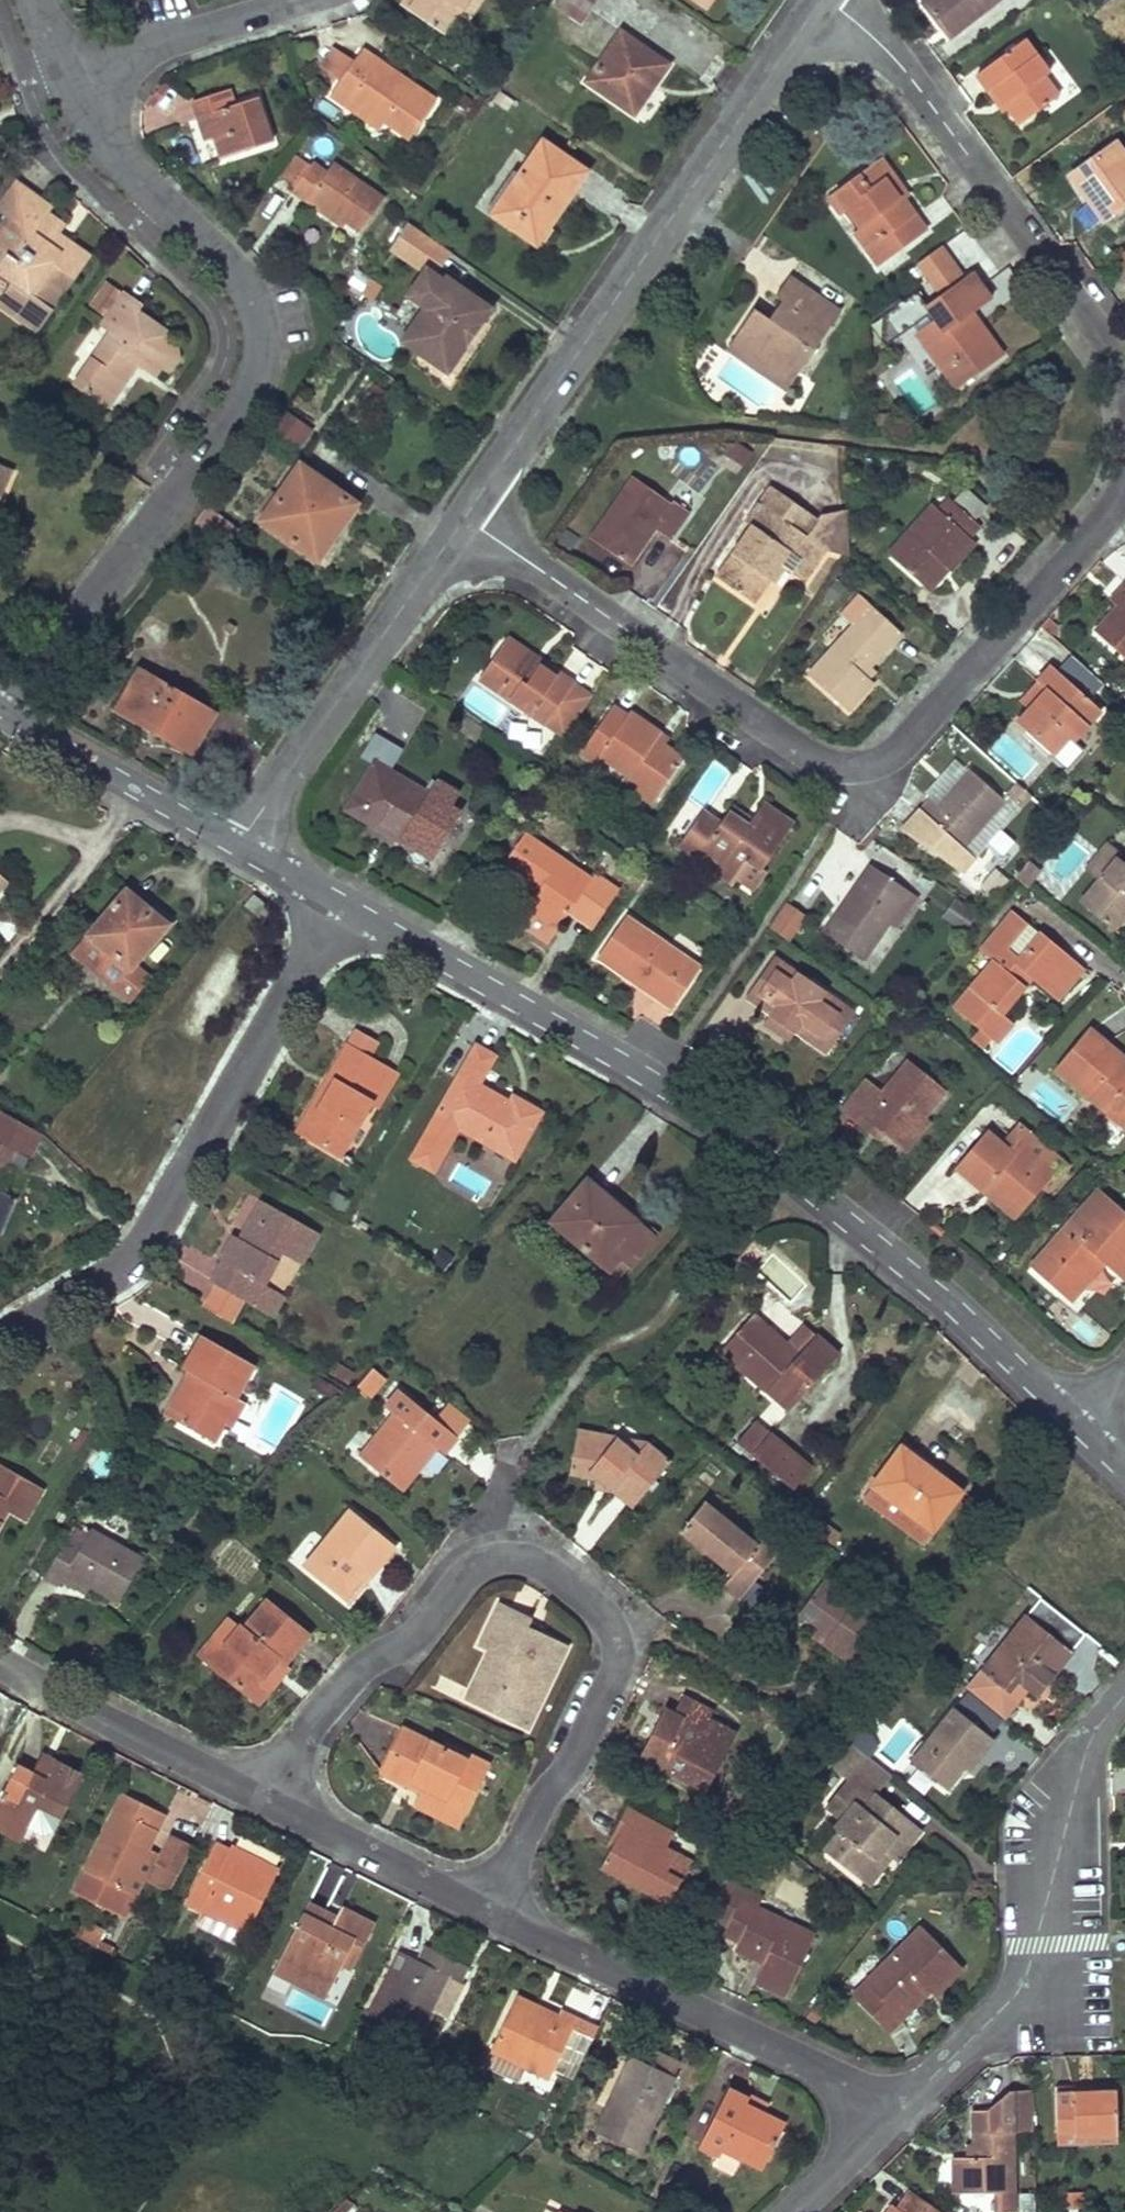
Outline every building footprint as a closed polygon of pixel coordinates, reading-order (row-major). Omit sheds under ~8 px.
[(401,6),(444,35),(457,14),(467,0),(404,0),(401,6)] [(457,14),(466,21),(480,0),(467,0),(457,14)] [(556,6),(579,21),(593,0),(560,0),(556,6)] [(949,39),(999,0),(925,0),(921,3),(949,39)] [(667,65),(620,33),(586,82),(633,114),(651,88),(644,83),(649,77),(655,81),(667,65)] [(1049,74),(1023,39),(975,75),(988,92),(993,89),(1007,108),(1019,125),(1058,96),(1044,77),(1049,74)] [(340,80),(353,61),(335,49),(322,68),(340,80)] [(436,101),(361,49),(353,61),(340,80),(329,95),(345,106),(350,98),(384,121),(409,139),(436,101)] [(651,88),(655,81),(649,77),(644,83),(651,88)] [(163,82),(147,101),(154,106),(170,88),(163,82)] [(271,143),(256,98),(234,105),(229,89),(192,102),(198,119),(207,116),(214,138),(221,159),(271,143)] [(1007,108),(993,89),(988,92),(1002,111),(1007,108)] [(513,101),(498,91),(489,105),(504,114),(513,101)] [(378,129),(384,121),(350,98),(345,106),(378,129)] [(205,141),(214,138),(207,116),(198,119),(205,141)] [(586,172),(542,142),(492,214),(530,240),(556,201),(563,206),(586,172)] [(1115,144),(1071,175),(1082,191),(1080,193),(1085,201),(1093,195),(1108,215),(1124,203),(1124,158),(1115,144)] [(294,188),(310,165),(296,156),(280,178),(294,188)] [(847,210),(860,228),(872,245),(866,250),(878,266),(926,231),(901,198),(901,197),(899,198),(884,179),(891,174),(880,159),(834,193),(847,210)] [(345,222),(360,233),(384,199),(333,163),(326,173),(311,163),(310,165),(294,188),(291,191),(306,202),(310,197),(345,222)] [(901,198),(907,194),(891,174),(884,179),(899,198),(901,197),(901,198)] [(51,310),(63,293),(59,290),(70,275),(73,278),(89,255),(67,240),(62,247),(53,240),(58,233),(65,223),(48,212),(51,207),(46,203),(14,180),(0,200),(0,211),(6,215),(20,225),(3,250),(0,248),(0,274),(13,283),(0,301),(0,306),(27,325),(42,303),(51,310)] [(840,215),(847,210),(834,193),(827,198),(840,215)] [(1108,215),(1093,195),(1085,201),(1100,221),(1108,215)] [(342,227),(345,222),(310,197),(306,202),(322,213),(342,227)] [(536,244),(563,206),(556,201),(530,240),(536,244)] [(6,215),(0,222),(0,248),(3,250),(20,225),(6,215)] [(488,310),(446,280),(444,283),(432,275),(448,250),(407,222),(395,241),(411,252),(406,259),(426,272),(410,295),(427,307),(404,341),(447,370),(488,310)] [(872,245),(860,228),(853,233),(866,250),(872,245)] [(62,247),(67,240),(58,233),(53,240),(62,247)] [(406,259),(411,252),(395,241),(391,248),(406,259)] [(990,299),(971,273),(925,305),(935,319),(915,333),(956,389),(1002,356),(978,323),(974,326),(967,316),(971,313),(990,299)] [(63,293),(73,278),(70,275),(59,290),(63,293)] [(381,286),(370,278),(361,292),(371,300),(381,286)] [(770,319),(754,308),(735,336),(774,363),(777,359),(798,373),(839,313),(788,278),(775,296),(782,301),(791,307),(779,326),(770,319)] [(121,293),(106,283),(90,306),(105,316),(121,293)] [(162,366),(168,371),(178,357),(176,346),(166,339),(170,335),(136,312),(140,305),(124,294),(102,325),(112,331),(75,384),(107,406),(131,371),(125,367),(131,359),(137,363),(155,376),(162,366)] [(791,307),(782,301),(770,319),(779,326),(791,307)] [(51,310),(42,303),(27,325),(36,331),(51,310)] [(735,336),(727,347),(787,389),(798,373),(777,359),(774,363),(735,336)] [(131,371),(137,363),(131,359),(125,367),(131,371)] [(311,430),(283,410),(267,433),(296,452),(311,430)] [(724,454),(747,463),(753,448),(730,439),(724,454)] [(355,505),(300,466),(278,497),(272,493),(261,507),(268,512),(262,521),(310,554),(332,523),(338,528),(355,505)] [(12,474),(0,468),(0,500),(12,474)] [(670,503),(632,476),(590,538),(629,565),(654,529),(670,539),(689,512),(672,500),(670,503)] [(715,577),(754,603),(769,580),(780,565),(785,569),(791,573),(800,560),(813,568),(825,550),(849,555),(846,509),(820,515),(817,519),(771,486),(746,522),(751,525),(715,577)] [(984,508),(964,490),(953,502),(973,520),(984,508)] [(938,510),(933,505),(899,542),(907,549),(896,562),(922,585),(941,563),(948,570),(949,571),(974,542),(969,537),(979,526),(973,520),(953,502),(949,498),(938,510)] [(317,559),(338,528),(332,523),(310,554),(317,559)] [(896,562),(907,549),(899,542),(888,554),(896,562)] [(813,568),(800,560),(791,573),(803,582),(813,568)] [(948,570),(941,563),(922,585),(929,591),(948,570)] [(774,584),(785,569),(780,565),(769,580),(774,584)] [(1110,599),(1117,606),(1124,597),(1124,582),(1110,599)] [(900,632),(859,594),(841,615),(852,625),(807,674),(847,710),(872,683),(868,679),(863,674),(869,666),(900,632)] [(1117,606),(1094,631),(1124,659),(1124,597),(1117,606)] [(573,683),(506,638),(478,679),(545,724),(573,683)] [(1055,670),(1050,665),(1036,681),(1037,682),(1041,686),(1055,670)] [(875,671),(869,666),(863,674),(868,679),(875,671)] [(156,735),(190,755),(216,712),(138,667),(115,705),(159,730),(156,735)] [(1072,741),(1100,710),(1055,670),(1041,686),(1045,690),(1029,708),(1016,723),(1062,764),(1078,747),(1072,741)] [(1041,686),(1037,682),(1021,700),(1029,708),(1045,690),(1041,686)] [(545,724),(564,737),(591,696),(573,683),(545,724)] [(115,705),(113,710),(156,735),(159,730),(115,705)] [(627,716),(613,706),(581,752),(596,763),(601,756),(640,783),(658,795),(683,759),(664,745),(656,740),(661,734),(630,712),(627,716)] [(1006,731),(989,749),(1023,780),(1040,763),(1006,731)] [(668,739),(661,734),(656,740),(664,745),(668,739)] [(348,809),(431,858),(457,813),(374,764),(348,809)] [(900,830),(961,872),(974,858),(961,847),(1018,784),(1004,772),(990,788),(969,769),(937,805),(929,798),(900,830)] [(658,795),(640,783),(634,792),(652,804),(658,795)] [(677,846),(697,859),(700,855),(719,868),(716,872),(733,884),(749,861),(762,869),(792,824),(762,803),(750,820),(746,826),(727,813),(719,824),(701,811),(677,846)] [(731,807),(727,813),(746,826),(750,820),(731,807)] [(527,908),(557,929),(591,879),(524,834),(502,866),(539,891),(527,908)] [(1098,880),(1079,903),(1112,930),(1124,914),(1124,864),(1118,858),(1121,854),(1107,842),(1085,869),(1098,880)] [(700,855),(697,859),(716,872),(719,868),(700,855)] [(634,868),(622,860),(612,874),(624,882),(634,868)] [(909,892),(870,865),(823,932),(862,960),(889,921),(909,892)] [(645,876),(634,868),(624,882),(636,891),(645,876)] [(1005,881),(992,870),(979,887),(992,898),(1005,881)] [(126,890),(74,953),(114,987),(160,932),(143,918),(150,910),(126,890)] [(916,897),(909,892),(889,921),(896,926),(916,897)] [(764,922),(789,939),(806,913),(782,897),(764,922)] [(143,918),(160,932),(167,924),(150,910),(143,918)] [(991,1039),(995,1042),(1011,1023),(1000,1013),(1030,978),(1055,999),(1082,967),(1040,932),(1039,933),(1019,957),(1006,947),(1026,923),(1012,911),(980,951),(992,961),(953,1008),(980,1030),(972,1040),(982,1049),(991,1039)] [(597,958),(636,985),(639,981),(658,994),(655,999),(670,1010),(699,966),(686,957),(626,916),(597,958)] [(1019,957),(1039,933),(1026,923),(1006,947),(1019,957)] [(854,1013),(808,982),(806,984),(801,981),(802,978),(773,957),(745,997),(773,1015),(793,1029),(827,1053),(854,1013)] [(658,994),(639,981),(636,985),(635,986),(655,999),(658,994)] [(785,1040),(793,1029),(773,1015),(765,1026),(785,1040)] [(1089,1029),(1055,1070),(1123,1126),(1124,1123),(1124,1066),(1120,1062),(1123,1058),(1089,1029)] [(481,1083),(499,1051),(475,1038),(408,1156),(432,1169),(458,1124),(517,1157),(544,1110),(525,1099),(520,1108),(512,1103),(513,1101),(512,1100),(481,1083)] [(347,1045),(328,1078),(339,1084),(333,1094),(328,1092),(303,1134),(339,1155),(370,1102),(377,1107),(396,1074),(347,1045)] [(945,1090),(908,1060),(882,1092),(866,1079),(841,1111),(857,1124),(863,1118),(883,1134),(899,1147),(924,1116),(945,1090)] [(339,1084),(328,1078),(297,1131),(303,1134),(328,1092),(333,1094),(339,1084)] [(515,1094),(512,1100),(513,1101),(512,1103),(520,1108),(525,1099),(515,1094)] [(0,1111),(0,1164),(7,1167),(14,1150),(30,1157),(41,1134),(0,1111)] [(930,1121),(924,1116),(899,1147),(905,1152),(930,1121)] [(878,1140),(883,1134),(863,1118),(857,1124),(878,1140)] [(1034,1137),(1019,1125),(1007,1139),(1013,1145),(1016,1141),(1025,1148),(1034,1137)] [(1008,1150),(986,1131),(955,1167),(983,1191),(991,1182),(1023,1210),(1054,1173),(1025,1148),(1016,1141),(1013,1145),(1008,1150)] [(1054,1173),(1059,1177),(1068,1166),(1034,1137),(1025,1148),(1054,1173)] [(587,1180),(551,1221),(602,1264),(612,1253),(629,1267),(650,1243),(615,1214),(620,1208),(587,1180)] [(1023,1210),(991,1182),(983,1191),(1015,1219),(1023,1210)] [(1098,1189),(1030,1267),(1065,1298),(1090,1269),(1085,1264),(1093,1255),(1105,1265),(1121,1279),(1124,1275),(1124,1212),(1098,1189)] [(285,1214),(260,1200),(243,1231),(247,1234),(244,1241),(239,1238),(233,1235),(219,1259),(222,1261),(211,1282),(215,1284),(243,1300),(253,1306),(265,1285),(278,1261),(272,1258),(276,1250),(282,1254),(301,1264),(318,1233),(294,1219),(293,1221),(284,1216),(285,1214)] [(615,1214),(650,1243),(654,1237),(620,1208),(615,1214)] [(239,1238),(244,1241),(247,1234),(243,1231),(239,1238)] [(276,1250),(272,1258),(278,1261),(282,1254),(276,1250)] [(612,1253),(602,1264),(619,1279),(629,1267),(612,1253)] [(1105,1265),(1093,1255),(1085,1264),(1090,1269),(1065,1298),(1071,1303),(1105,1265)] [(243,1300),(215,1284),(204,1303),(232,1319),(243,1300)] [(283,1295),(265,1285),(253,1306),(272,1316),(283,1295)] [(752,1316),(720,1351),(789,1411),(838,1355),(816,1335),(797,1356),(787,1347),(752,1316)] [(787,1347),(797,1356),(816,1335),(805,1326),(787,1347)] [(183,1369),(189,1372),(200,1379),(196,1386),(191,1383),(170,1418),(214,1442),(224,1423),(238,1398),(235,1397),(253,1364),(202,1335),(183,1369)] [(348,1384),(354,1372),(335,1362),(329,1374),(348,1384)] [(189,1372),(165,1415),(170,1418),(191,1383),(196,1386),(200,1379),(189,1372)] [(393,1413),(359,1456),(396,1486),(417,1460),(423,1464),(436,1448),(444,1454),(457,1437),(398,1389),(384,1406),(393,1413)] [(224,1423),(230,1426),(244,1402),(238,1398),(224,1423)] [(753,1421),(736,1443),(793,1490),(811,1468),(753,1421)] [(613,1492),(632,1508),(670,1461),(647,1442),(637,1454),(627,1446),(628,1439),(577,1429),(569,1475),(595,1479),(614,1483),(607,1491),(613,1492)] [(637,1454),(647,1442),(628,1439),(627,1446),(637,1454)] [(927,1466),(901,1447),(897,1451),(924,1471),(927,1466)] [(872,1486),(932,1531),(961,1492),(927,1466),(924,1471),(897,1451),(872,1486)] [(417,1460),(396,1486),(402,1490),(423,1464),(417,1460)] [(0,1466),(0,1521),(8,1508),(24,1518),(41,1490),(0,1466)] [(595,1479),(594,1489),(607,1491),(614,1483),(595,1479)] [(705,1501),(679,1532),(732,1575),(722,1587),(738,1600),(777,1553),(760,1539),(757,1544),(705,1501)] [(350,1509),(303,1567),(344,1599),(366,1572),(371,1576),(395,1546),(350,1509)] [(67,1537),(81,1545),(87,1535),(72,1527),(67,1537)] [(67,1537),(44,1579),(58,1587),(61,1581),(66,1572),(90,1585),(119,1601),(142,1560),(90,1530),(87,1535),(81,1545),(67,1537)] [(61,1581),(85,1595),(90,1585),(66,1572),(61,1581)] [(366,1572),(344,1599),(348,1603),(371,1576),(366,1572)] [(824,1578),(799,1613),(820,1627),(831,1635),(824,1644),(853,1664),(884,1620),(824,1578)] [(240,1626),(209,1663),(247,1694),(277,1658),(283,1663),(307,1634),(266,1601),(243,1628),(240,1626)] [(490,1651),(467,1699),(495,1713),(503,1696),(535,1712),(566,1647),(539,1634),(536,1639),(524,1634),(527,1628),(531,1620),(499,1604),(479,1646),(490,1651)] [(1026,1615),(981,1671),(1007,1692),(1017,1679),(1028,1688),(1036,1695),(1071,1651),(1026,1615)] [(199,1655),(209,1663),(240,1626),(229,1617),(199,1655)] [(814,1637),(824,1644),(831,1635),(820,1627),(814,1637)] [(527,1628),(524,1634),(536,1639),(539,1634),(527,1628)] [(277,1658),(247,1694),(258,1703),(288,1667),(283,1663),(277,1658)] [(1017,1679),(1007,1692),(1017,1700),(1028,1688),(1017,1679)] [(665,1707),(639,1759),(688,1784),(702,1755),(720,1764),(737,1732),(710,1718),(714,1710),(683,1694),(674,1711),(665,1707)] [(503,1696),(495,1713),(528,1728),(535,1712),(503,1696)] [(994,1740),(954,1708),(911,1761),(946,1790),(964,1768),(968,1772),(994,1740)] [(909,1758),(919,1727),(896,1719),(885,1750),(909,1758)] [(389,1756),(381,1773),(387,1776),(410,1787),(413,1782),(423,1787),(421,1792),(419,1798),(442,1809),(446,1801),(465,1811),(481,1778),(461,1768),(468,1754),(445,1743),(443,1748),(403,1728),(389,1756)] [(836,1768),(848,1778),(849,1776),(867,1791),(857,1803),(864,1809),(874,1797),(877,1794),(875,1792),(889,1776),(853,1748),(836,1768)] [(42,1754),(32,1773),(46,1780),(55,1761),(42,1754)] [(461,1768),(481,1778),(488,1764),(468,1754),(461,1768)] [(702,1755),(688,1784),(705,1793),(720,1764),(702,1755)] [(83,1775),(55,1761),(46,1780),(32,1773),(17,1766),(0,1800),(0,1818),(26,1831),(27,1829),(39,1806),(62,1818),(83,1775)] [(826,1805),(830,1808),(843,1818),(835,1828),(840,1832),(824,1851),(859,1879),(882,1851),(890,1857),(895,1861),(920,1829),(877,1794),(874,1797),(864,1809),(857,1803),(867,1791),(849,1776),(848,1778),(826,1805)] [(413,1782),(410,1787),(421,1792),(423,1787),(413,1782)] [(123,1795),(74,1892),(116,1913),(126,1893),(148,1849),(165,1815),(123,1795)] [(419,1798),(415,1805),(458,1826),(465,1811),(446,1801),(442,1809),(419,1798)] [(39,1806),(27,1829),(44,1837),(55,1833),(62,1818),(39,1806)] [(628,1806),(613,1833),(621,1837),(618,1843),(615,1841),(614,1843),(600,1868),(668,1905),(682,1879),(668,1871),(678,1852),(667,1846),(675,1832),(628,1806)] [(22,1841),(26,1831),(0,1818),(0,1830),(22,1841)] [(613,1833),(609,1840),(614,1843),(615,1841),(618,1843),(621,1837),(613,1833)] [(192,1846),(170,1835),(157,1862),(179,1872),(192,1846)] [(245,1931),(276,1869),(233,1848),(231,1852),(217,1845),(188,1903),(245,1931)] [(156,1853),(148,1849),(126,1893),(134,1897),(156,1853)] [(882,1851),(859,1879),(867,1886),(890,1857),(882,1851)] [(678,1852),(668,1871),(682,1879),(693,1860),(678,1852)] [(703,1914),(727,1925),(739,1901),(745,1889),(728,1880),(703,1914)] [(727,1925),(723,1933),(739,1940),(738,1943),(766,1957),(763,1963),(755,1981),(787,1996),(814,1936),(756,1909),(762,1897),(745,1889),(739,1901),(727,1925)] [(326,1913),(307,1904),(274,1971),(292,1980),(297,1971),(330,1988),(343,1963),(353,1943),(363,1948),(374,1926),(341,1909),(336,1918),(332,1926),(322,1921),(326,1913)] [(336,1918),(326,1913),(322,1921),(332,1926),(336,1918)] [(89,1922),(84,1920),(76,1936),(81,1938),(89,1922)] [(103,1929),(89,1922),(81,1938),(95,1945),(103,1929)] [(922,1927),(852,1996),(877,2021),(890,2009),(895,2014),(924,1986),(929,1991),(933,1995),(961,1967),(922,1927)] [(353,1943),(343,1963),(352,1968),(363,1948),(353,1943)] [(738,1943),(735,1950),(763,1963),(766,1957),(738,1943)] [(377,1991),(366,2013),(419,2039),(434,2011),(451,1976),(461,1981),(468,1966),(426,1945),(418,1960),(409,1955),(388,1997),(381,1993),(377,1991)] [(401,1952),(381,1993),(388,1997),(409,1955),(401,1952)] [(330,1988),(297,1971),(292,1980),(326,1997),(330,1988)] [(451,1976),(434,2011),(448,2018),(466,1984),(461,1981),(451,1976)] [(890,2009),(877,2021),(888,2031),(929,1991),(924,1986),(895,2014),(890,2009)] [(554,2026),(559,2016),(517,1995),(512,2005),(554,2026)] [(573,2078),(598,2029),(562,2011),(559,2016),(554,2026),(512,2005),(491,2049),(526,2067),(549,2078),(554,2068),(573,2078)] [(643,2044),(636,2059),(671,2075),(678,2060),(643,2044)] [(526,2067),(491,2049),(484,2063),(519,2081),(526,2067)] [(622,2052),(613,2071),(623,2076),(632,2057),(622,2052)] [(636,2059),(632,2057),(623,2076),(597,2132),(639,2152),(674,2077),(671,2075),(636,2059)] [(1074,2089),(1055,2090),(1056,2133),(1074,2132),(1074,2137),(1117,2136),(1116,2094),(1092,2094),(1074,2094),(1074,2089)] [(747,2100),(728,2090),(701,2144),(720,2153),(723,2148),(762,2168),(784,2125),(763,2114),(745,2105),(747,2100)] [(1032,2090),(1009,2091),(990,2107),(990,2110),(973,2110),(973,2146),(974,2157),(966,2157),(954,2157),(954,2193),(996,2193),(996,2211),(1014,2211),(1012,2131),(1033,2131),(1032,2090)] [(747,2100),(745,2105),(763,2114),(767,2106),(749,2097),(747,2100)] [(1056,2133),(1056,2146),(1117,2144),(1117,2136),(1074,2137),(1074,2132),(1056,2133)] [(720,2153),(701,2144),(698,2148),(718,2158),(720,2153)] [(911,2191),(898,2209),(892,2204),(886,2211),(941,2211),(911,2191)] [(1082,2194),(1063,2195),(1063,2206),(1082,2205),(1082,2194)] [(334,2211),(347,2211),(355,2204),(346,2199),(334,2211)]
